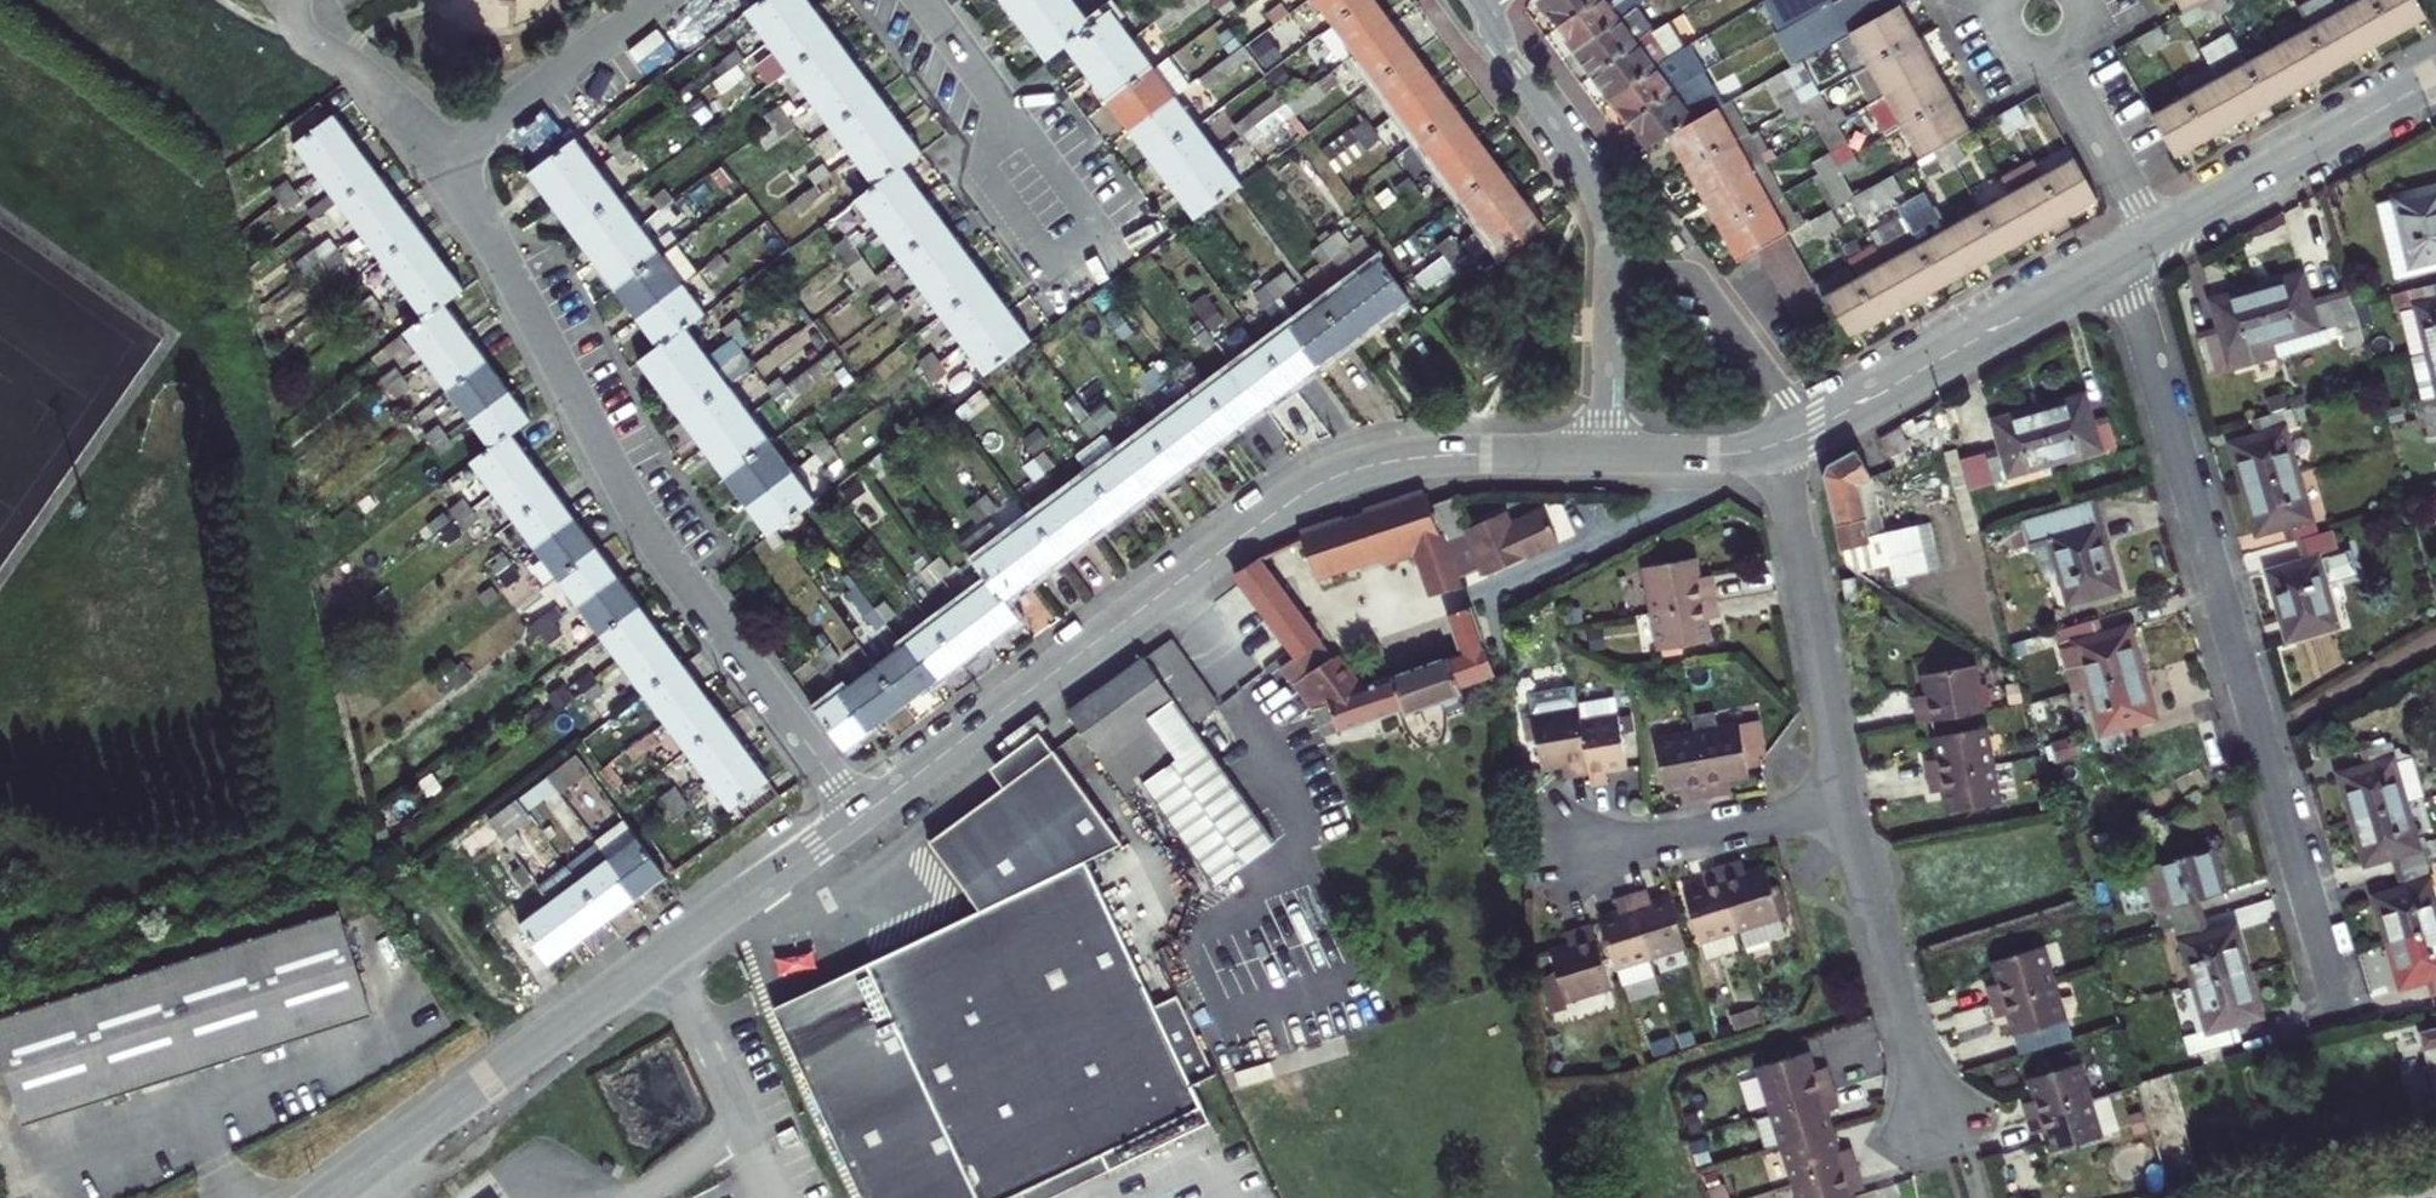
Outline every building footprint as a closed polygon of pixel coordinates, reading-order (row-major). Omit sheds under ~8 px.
[(861,73),(839,45),(806,0),(773,0),(747,19),(877,195),(857,210),(984,383),(1034,347),(904,174),(925,160),(861,73)] [(1199,132),(1178,103),(1113,17),(1094,31),(1071,0),(997,0),(1038,56),(1045,51),(1053,62),(1067,51),(1196,225),(1242,189),(1199,132)] [(1508,263),(1550,232),(1378,0),(1313,0),(1508,263)] [(1561,25),(1597,0),(1547,0),(1544,2),(1561,25)] [(1580,49),(1638,8),(1633,0),(1597,0),(1561,25),(1580,49)] [(1764,1),(1781,31),(1837,0),(1765,0),(1764,1)] [(1781,31),(1800,64),(1858,32),(1893,12),(1885,0),(1837,0),(1781,31)] [(1908,3),(1915,0),(1885,0),(1893,12),(1908,3)] [(2435,21),(2424,0),(2373,0),(2159,118),(2182,160),(2435,21)] [(2204,5),(2213,21),(2233,11),(2228,0),(2180,0),(2188,14),(2204,5)] [(1927,158),(1940,151),(1949,166),(1959,161),(1968,155),(1960,140),(1977,130),(1959,97),(1941,63),(1924,32),(1908,3),(1893,12),(1858,32),(1873,61),(1890,92),(1909,126),(1927,158)] [(1580,49),(1598,74),(1655,32),(1659,29),(1641,6),(1638,8),(1580,49)] [(1297,27),(1291,18),(1284,9),(1271,19),(1278,28),(1285,37),(1297,27)] [(1176,28),(1169,19),(1163,10),(1150,20),(1157,29),(1163,37),(1176,28)] [(1598,74),(1615,97),(1677,52),(1695,41),(1680,16),(1659,29),(1655,32),(1598,74)] [(2153,34),(2141,40),(2151,57),(2162,50),(2173,43),(2164,27),(2153,34)] [(1615,97),(1633,121),(1684,84),(1711,69),(1695,41),(1677,52),(1615,97)] [(1046,66),(1053,62),(1045,51),(1038,56),(1046,66)] [(728,67),(734,76),(741,85),(754,75),(747,67),(740,58),(728,67)] [(1193,78),(1200,87),(1206,95),(1219,86),(1212,77),(1206,68),(1193,78)] [(1341,85),(1334,76),(1327,68),(1315,77),(1321,86),(1328,95),(1341,85)] [(1797,119),(1814,109),(1828,101),(1823,90),(1818,81),(1803,89),(1786,99),(1791,108),(1797,119)] [(1652,147),(1672,135),(1724,106),(1720,97),(1692,112),(1681,96),(1688,91),(1684,84),(1633,121),(1652,147)] [(2015,109),(2002,116),(2012,133),(2024,126),(2034,120),(2026,103),(2015,109)] [(477,471),(649,703),(669,730),(732,815),(739,811),(749,826),(784,801),(516,440),(535,426),(448,312),(469,296),(338,121),(334,124),(322,106),(294,126),(307,143),(297,150),(427,327),(408,342),(495,458),(477,471)] [(1672,135),(1706,196),(1725,229),(1741,259),(1761,249),(1810,335),(1840,319),(1851,341),(1897,315),(2089,209),(2103,201),(2081,159),(1956,227),(1945,206),(1913,224),(1924,245),(1828,298),(1792,232),(1794,231),(1724,106),(1672,135)] [(785,117),(772,127),(779,136),(786,144),(798,135),(792,126),(785,117)] [(1370,125),(1357,135),(1364,144),(1371,152),(1383,143),(1377,134),(1370,125)] [(1249,127),(1236,136),(1243,145),(1249,154),(1262,144),(1255,135),(1249,127)] [(644,157),(638,148),(631,140),(618,149),(625,158),(632,167),(644,157)] [(1833,182),(1849,173),(1863,165),(1857,154),(1852,145),(1838,154),(1821,163),(1826,172),(1833,182)] [(535,181),(556,210),(577,240),(661,356),(642,371),(769,542),(817,507),(687,336),(710,319),(579,148),(535,181)] [(827,174),(815,184),(821,193),(828,201),(841,192),(834,183),(827,174)] [(1887,201),(1905,191),(1896,175),(1878,184),(1887,201)] [(1413,183),(1400,193),(1407,201),(1413,210),(1426,200),(1419,192),(1413,183)] [(301,205),(294,197),(287,188),(275,198),(281,206),(288,215),(301,205)] [(2369,209),(2388,278),(2432,266),(2430,260),(2435,258),(2435,190),(2369,209)] [(676,200),(664,210),(670,218),(677,227),(689,218),(683,209),(676,200)] [(1821,237),(1841,226),(1832,210),(1812,221),(1821,237)] [(1455,240),(1442,249),(1449,258),(1456,267),(1468,257),(1462,248),(1455,240)] [(1337,245),(1328,252),(1319,258),(1328,271),(1337,265),(1346,258),(1337,245)] [(318,256),(324,265),(331,273),(344,264),(337,255),(330,246),(318,256)] [(860,265),(853,256),(847,248),(834,257),(841,266),(847,274),(860,265)] [(732,274),(726,266),(719,257),(706,266),(713,275),(719,284),(732,274)] [(1383,269),(1356,289),(1326,312),(1121,464),(1092,485),(1004,550),(991,533),(963,553),(989,589),(815,717),(844,756),(1019,628),(1007,611),(1413,309),(1383,269)] [(2266,347),(2353,323),(2348,306),(2344,294),(2295,307),(2287,279),(2251,289),(2266,347)] [(2388,294),(2393,314),(2406,310),(2418,354),(2435,349),(2435,290),(2434,282),(2388,294)] [(2204,379),(2270,362),(2266,347),(2251,289),(2207,302),(2215,331),(2193,337),(2204,379)] [(1269,316),(1278,310),(1287,303),(1277,290),(1269,297),(1260,303),(1269,316)] [(878,316),(885,325),(892,333),(904,324),(898,315),(891,306),(878,316)] [(364,317),(370,326),(377,334),(390,325),(383,316),(376,307),(364,317)] [(726,339),(732,347),(739,356),(751,346),(745,338),(738,329),(726,339)] [(1220,333),(1211,339),(1202,346),(1212,358),(1221,352),(1229,345),(1220,333)] [(2418,354),(2399,360),(2416,423),(2435,417),(2435,349),(2418,354)] [(947,381),(940,372),(933,363),(921,373),(927,381),(934,390),(947,381)] [(1152,402),(1161,395),(1170,389),(1160,376),(1152,382),(1143,389),(1152,402)] [(386,387),(393,396),(400,405),(412,395),(406,386),(399,378),(386,387)] [(783,388),(770,397),(777,406),(783,415),(796,405),(789,397),(783,388)] [(2031,415),(2049,477),(2112,460),(2103,427),(2082,433),(2074,404),(2031,415)] [(2291,474),(2274,413),(2242,423),(2249,446),(2228,452),(2238,489),(2291,474)] [(1990,493),(2049,477),(2031,415),(1991,427),(2001,462),(1983,466),(1990,493)] [(1094,445),(1103,439),(1111,432),(1102,419),(1093,426),(1084,432),(1094,445)] [(432,446),(438,455),(445,464),(457,454),(451,446),(444,437),(432,446)] [(813,454),(820,462),(826,471),(839,462),(832,453),(826,444),(813,454)] [(1078,465),(1092,485),(1121,464),(1107,444),(1078,465)] [(1854,456),(1816,477),(1837,563),(1866,556),(1857,518),(1865,516),(1859,494),(1867,486),(1854,456)] [(1044,462),(1035,468),(1026,475),(1036,488),(1044,481),(1053,475),(1044,462)] [(2291,474),(2238,489),(2251,536),(2275,529),(2280,549),(2290,546),(2309,540),(2291,474)] [(1425,496),(1299,537),(1323,591),(1358,581),(1355,570),(1378,563),(1382,573),(1418,562),(1430,597),(1458,588),(1441,541),(1462,534),(1451,502),(1430,508),(1425,496)] [(984,506),(976,512),(967,519),(976,531),(985,525),(994,518),(984,506)] [(479,525),(473,516),(466,508),(453,517),(460,526),(467,535),(479,525)] [(1462,534),(1441,541),(1459,579),(1482,569),(1486,577),(1560,542),(1544,510),(1514,524),(1508,511),(1462,534)] [(1918,523),(1881,532),(1891,579),(1928,571),(1918,523)] [(2096,533),(2048,546),(2064,602),(2112,589),(2096,533)] [(2309,540),(2290,546),(2299,579),(2266,589),(2283,649),(2334,635),(2321,587),(2336,583),(2330,562),(2337,560),(2329,534),(2309,540)] [(1461,691),(1494,680),(1468,613),(1444,621),(1456,653),(1363,685),(1339,653),(1321,664),(1312,651),(1323,640),(1262,557),(1234,576),(1294,658),(1280,669),(1313,711),(1324,740),(1401,713),(1404,724),(1437,714),(1438,720),(1457,714),(1456,707),(1465,704),(1461,691)] [(496,575),(503,584),(509,592),(522,583),(515,574),(509,565),(496,575)] [(943,568),(934,574),(925,581),(935,593),(944,587),(952,580),(943,568)] [(1640,579),(1648,624),(1712,612),(1711,605),(1709,595),(1695,598),(1689,570),(1640,579)] [(877,635),(886,629),(894,622),(885,609),(876,616),(867,623),(877,635)] [(1712,612),(1648,624),(1655,662),(1704,653),(1701,633),(1715,631),(1714,624),(1712,612)] [(540,633),(546,642),(553,651),(566,641),(559,632),(552,624),(540,633)] [(2060,633),(2079,694),(2139,675),(2129,639),(2097,647),(2090,625),(2060,633)] [(1174,639),(1068,710),(1122,789),(1137,778),(1212,886),(1277,843),(1193,725),(1220,705),(1174,639)] [(826,653),(817,659),(809,666),(818,679),(827,672),(836,665),(826,653)] [(2139,675),(2079,694),(2097,754),(2125,744),(2119,723),(2150,714),(2139,675)] [(1911,727),(1912,733),(1978,721),(1969,677),(1918,685),(1923,711),(1908,714),(1911,727)] [(583,692),(590,701),(597,709),(609,700),(603,691),(596,682),(583,692)] [(1689,746),(1701,808),(1714,805),(1719,804),(1716,789),(1741,784),(1731,737),(1710,742),(1704,714),(1683,718),(1689,746)] [(1575,790),(1585,789),(1575,740),(1573,729),(1520,738),(1511,740),(1512,758),(1523,756),(1529,786),(1568,779),(1570,791),(1575,790)] [(1086,859),(1122,841),(1039,730),(1020,744),(988,767),(1002,785),(928,840),(961,886),(978,909),(773,1007),(865,1197),(1004,1197),(1022,1189),(1102,1150),(1110,1166),(1162,1141),(1210,1118),(1192,1081),(1216,1071),(1178,992),(1154,1003),(1086,859)] [(1614,733),(1575,740),(1585,789),(1587,801),(1602,798),(1608,797),(1606,785),(1623,782),(1614,733)] [(1751,733),(1731,737),(1738,770),(1758,766),(1751,733)] [(626,748),(632,757),(636,761),(649,752),(645,747),(638,738),(626,748)] [(2337,779),(2347,816),(2407,799),(2391,742),(2357,751),(2363,771),(2337,779)] [(1920,781),(1921,789),(1987,775),(1981,743),(1929,752),(1932,771),(1919,773),(1920,781)] [(1689,746),(1646,754),(1655,802),(1674,797),(1680,796),(1683,811),(1701,808),(1689,746)] [(649,752),(636,761),(639,765),(652,756),(649,752)] [(560,800),(589,779),(576,762),(548,784),(560,800)] [(1994,813),(1987,775),(1921,789),(1923,802),(1924,806),(1938,804),(1941,822),(1994,813)] [(670,809),(677,817),(684,826),(696,817),(690,808),(683,799),(670,809)] [(2424,859),(2407,799),(2347,816),(2359,858),(2385,850),(2391,868),(2424,859)] [(580,850),(589,843),(598,837),(589,824),(580,830),(572,818),(563,825),(580,850)] [(475,866),(493,851),(503,844),(489,826),(461,847),(475,866)] [(493,851),(515,880),(524,874),(503,844),(493,851)] [(534,984),(579,952),(608,930),(667,886),(637,845),(520,931),(525,939),(509,951),(534,984)] [(2203,846),(2147,864),(2153,886),(2135,891),(2146,933),(2165,926),(2195,918),(2189,898),(2215,891),(2203,846)] [(2391,868),(2397,890),(2371,897),(2383,941),(2435,926),(2435,900),(2424,859),(2391,868)] [(2147,864),(2128,870),(2135,891),(2153,886),(2147,864)] [(524,893),(533,887),(542,880),(533,868),(524,874),(515,880),(524,893)] [(1760,874),(1735,882),(1732,870),(1731,871),(1713,876),(1730,936),(1733,935),(1738,951),(1779,940),(1760,874)] [(1707,964),(1737,956),(1730,936),(1713,876),(1701,879),(1698,880),(1701,891),(1684,896),(1698,950),(1703,949),(1707,964)] [(1640,899),(1626,903),(1645,963),(1680,952),(1665,904),(1649,909),(1646,897),(1640,899)] [(1645,963),(1626,903),(1610,907),(1613,918),(1601,922),(1594,924),(1609,974),(1645,963)] [(372,1016),(340,912),(0,1018),(0,1046),(24,1124),(372,1016)] [(2165,926),(2184,993),(2240,977),(2228,933),(2201,940),(2195,918),(2165,926)] [(2383,941),(2395,984),(2421,976),(2427,997),(2435,995),(2435,926),(2383,941)] [(1589,933),(1572,938),(1577,953),(1554,959),(1550,960),(1561,1003),(1605,991),(1589,933)] [(1985,1005),(1987,1012),(2046,993),(2037,961),(1990,974),(1996,991),(1982,995),(1985,1005)] [(2184,993),(2173,995),(2184,1036),(2174,1039),(2179,1059),(2230,1046),(2224,1022),(2251,1015),(2240,977),(2184,993)] [(2057,1032),(2046,993),(1987,1012),(1990,1023),(1992,1031),(2006,1027),(2018,1067),(2058,1054),(2053,1033),(2057,1032)] [(2416,1037),(2434,1109),(2435,1109),(2435,1032),(2416,1037)] [(1808,1063),(1757,1079),(1769,1119),(1833,1099),(1830,1091),(1827,1083),(1815,1086),(1808,1063)] [(2019,1112),(2023,1127),(2083,1110),(2074,1077),(2026,1091),(2029,1099),(2032,1109),(2019,1112)] [(1781,1155),(1832,1140),(1826,1122),(1839,1119),(1836,1110),(1833,1099),(1769,1119),(1753,1124),(1765,1161),(1781,1155)] [(2094,1147),(2083,1110),(2023,1127),(2025,1136),(2027,1143),(2041,1140),(2047,1160),(2094,1147)] [(1793,1191),(1854,1171),(1852,1165),(1850,1158),(1838,1162),(1832,1140),(1781,1155),(1793,1191)] [(1022,1189),(1026,1197),(1044,1197),(1110,1166),(1102,1150),(1022,1189)] [(1848,1194),(1860,1190),(1857,1181),(1854,1171),(1793,1191),(1795,1197),(1849,1197),(1848,1194)] [(455,1197),(490,1197),(479,1181),(455,1197)]
